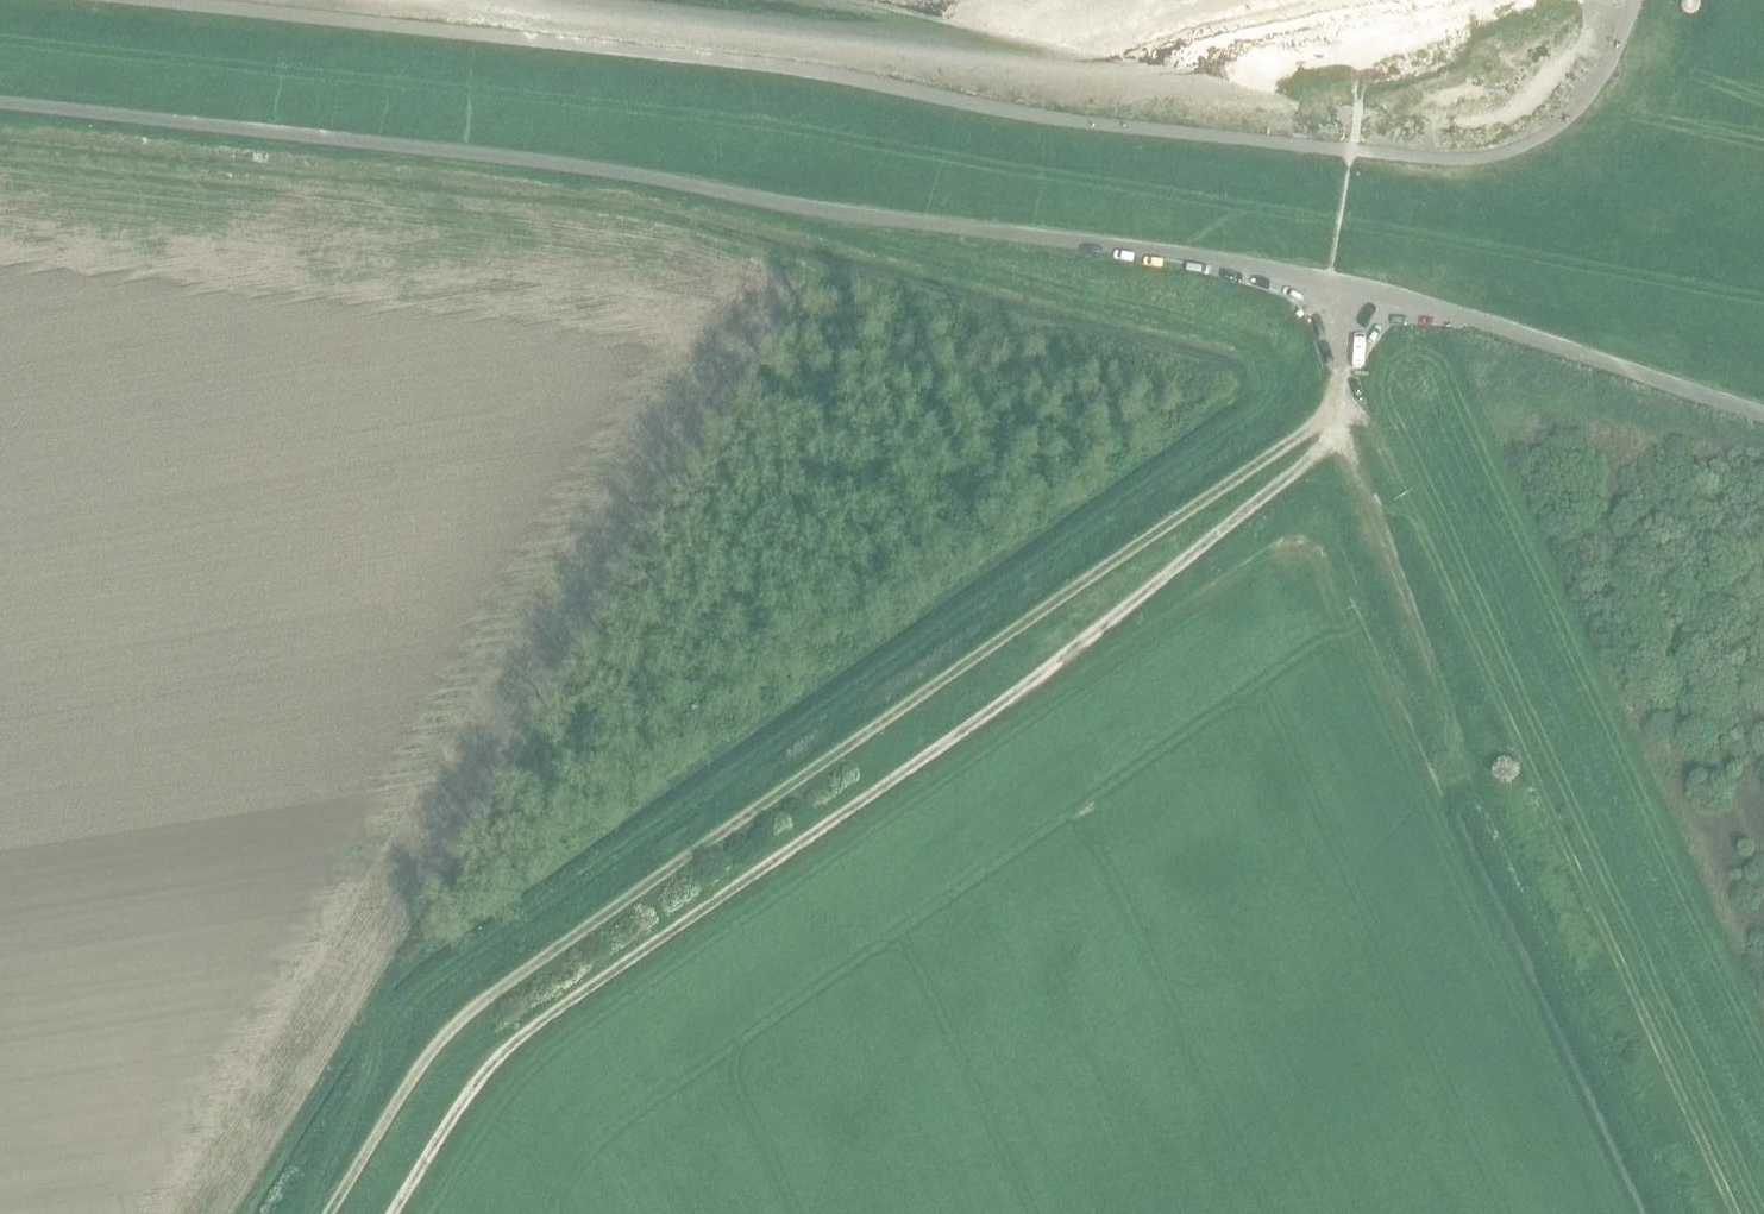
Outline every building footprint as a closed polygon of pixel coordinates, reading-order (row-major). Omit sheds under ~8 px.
[(1687,10),(1704,8),(1703,0),(1685,0),(1687,10)]
